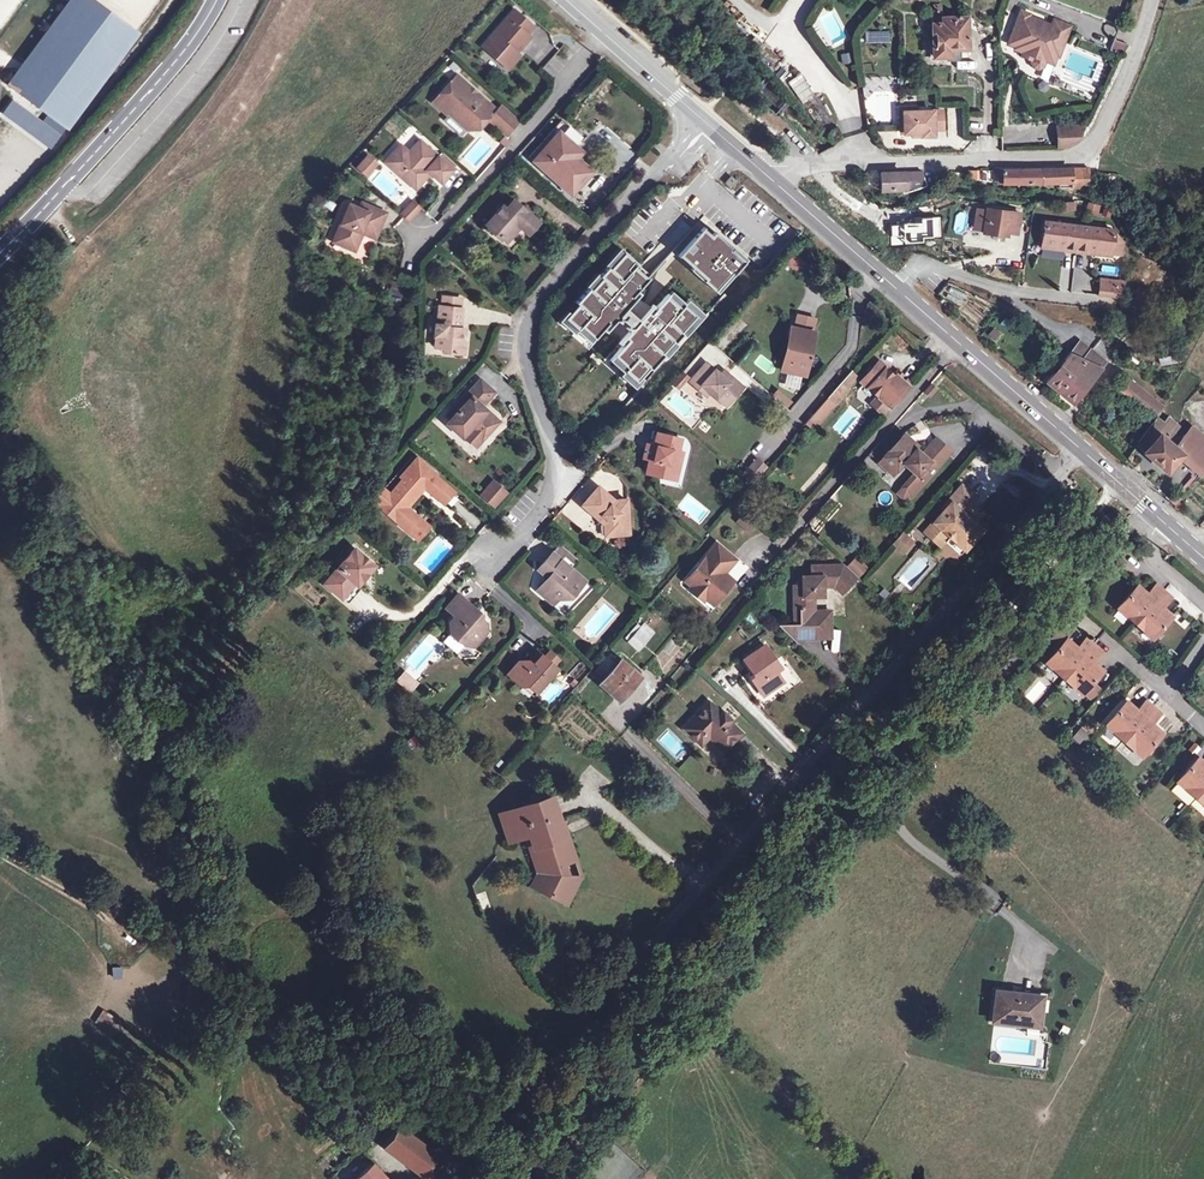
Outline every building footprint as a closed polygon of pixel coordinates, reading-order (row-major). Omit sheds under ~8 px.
[(7,85),(66,130),(139,34),(93,0),(71,0),(7,85)] [(1130,18),(1134,5),(1127,3),(1124,16),(1130,18)] [(933,10),(932,11),(933,56),(948,56),(948,48),(967,48),(966,17),(942,17),(942,10),(940,10),(940,4),(934,4),(933,10)] [(514,10),(482,46),(508,69),(516,59),(513,56),(516,53),(529,37),(526,34),(533,27),(514,10)] [(1020,10),(1007,43),(1014,46),(1014,48),(1022,52),(1021,55),(1031,59),(1030,61),(1033,66),(1038,68),(1043,66),(1045,61),(1053,64),(1056,56),(1058,56),(1070,26),(1053,19),(1049,31),(1043,28),(1043,26),(1041,21),(1036,19),(1031,21),(1029,16),(1030,14),(1020,10)] [(888,33),(866,33),(866,41),(888,41),(888,33)] [(1123,54),(1127,44),(1115,39),(1110,49),(1123,54)] [(851,52),(840,54),(842,65),(854,63),(851,52)] [(558,53),(545,66),(553,74),(567,61),(558,53)] [(457,75),(433,102),(448,115),(452,111),(468,125),(471,128),(479,128),(495,110),(475,91),(473,94),(468,90),(470,87),(457,75)] [(796,90),(803,84),(798,77),(790,84),(796,90)] [(503,107),(490,121),(506,135),(519,120),(503,107)] [(900,108),(901,119),(901,133),(913,133),(922,132),(922,135),(933,135),(933,129),(943,129),(943,111),(916,111),(916,108),(900,108)] [(452,111),(448,115),(444,120),(460,134),(468,125),(452,111)] [(969,132),(984,132),(984,117),(969,117),(969,132)] [(533,160),(559,131),(565,124),(561,120),(528,157),(533,160)] [(1090,125),(1058,126),(1059,148),(1065,148),(1083,141),(1090,125)] [(559,131),(533,160),(570,194),(592,171),(571,153),(577,147),(559,131)] [(511,140),(506,136),(500,143),(505,147),(511,140)] [(400,145),(385,162),(400,175),(403,171),(419,185),(427,175),(425,173),(427,170),(430,172),(441,182),(452,170),(438,157),(419,140),(409,153),(400,145)] [(649,165),(656,157),(649,150),(642,158),(649,165)] [(438,157),(452,170),(456,165),(442,152),(438,157)] [(367,178),(380,164),(368,153),(355,167),(367,178)] [(1028,170),(1003,170),(1003,184),(1042,183),(1058,183),(1058,187),(1070,187),(1070,188),(1089,188),(1089,168),(1071,169),(1060,169),(1041,169),(1028,170)] [(403,171),(400,175),(415,188),(419,185),(403,171)] [(903,172),(880,173),(881,190),(903,189),(903,194),(926,186),(923,177),(923,172),(909,172),(909,173),(903,173),(903,172)] [(731,176),(725,183),(730,187),(736,180),(731,176)] [(395,199),(400,207),(413,199),(409,191),(395,199)] [(420,207),(413,200),(401,214),(407,220),(420,207)] [(497,218),(489,227),(501,238),(511,227),(513,229),(518,228),(520,227),(528,233),(538,222),(513,200),(505,209),(502,206),(494,215),(497,218)] [(1086,203),(1086,216),(1101,216),(1101,204),(1086,203)] [(349,204),(335,236),(344,240),(342,246),(354,251),(360,237),(358,237),(360,232),(362,233),(371,237),(375,228),(378,229),(385,213),(366,205),(363,210),(359,209),(349,204)] [(974,231),(983,233),(987,209),(977,207),(974,231)] [(987,209),(983,233),(1007,236),(1008,233),(1017,234),(1020,213),(987,209)] [(494,215),(486,224),(489,227),(497,218),(494,215)] [(1045,222),(1042,243),(1065,245),(1064,250),(1076,251),(1079,226),(1045,222)] [(1079,226),(1076,251),(1087,253),(1088,248),(1111,251),(1113,231),(1079,226)] [(511,227),(501,238),(506,242),(518,228),(513,229),(511,227)] [(702,228),(678,254),(705,278),(703,280),(715,290),(731,272),(733,274),(744,261),(731,250),(733,248),(714,231),(711,235),(702,228)] [(917,231),(915,241),(933,244),(935,234),(917,231)] [(335,236),(333,242),(342,246),(344,240),(335,236)] [(682,333),(699,314),(686,303),(683,306),(667,294),(655,308),(652,306),(645,313),(639,308),(641,306),(634,300),(639,294),(637,292),(649,278),(634,266),(637,263),(624,251),(609,268),(607,267),(588,288),(590,289),(565,318),(589,339),(605,321),(608,324),(612,320),(621,324),(627,333),(623,338),(626,340),(610,358),(637,383),(663,354),(665,355),(684,334),(682,333)] [(797,271),(805,260),(794,253),(787,264),(797,271)] [(404,285),(394,281),(390,292),(400,296),(404,285)] [(1100,285),(1099,295),(1116,297),(1117,297),(1118,287),(1100,285)] [(639,308),(645,313),(652,306),(639,294),(634,300),(641,306),(639,308)] [(434,324),(433,335),(436,335),(435,347),(443,348),(443,351),(463,353),(464,341),(460,341),(462,328),(459,328),(462,309),(460,308),(460,298),(442,296),(441,306),(441,316),(438,316),(436,324),(434,324)] [(796,313),(793,330),(813,334),(817,317),(796,313)] [(793,330),(785,369),(805,373),(808,358),(810,358),(811,354),(809,354),(813,334),(793,330)] [(1079,341),(1046,381),(1072,403),(1105,362),(1079,341)] [(705,362),(689,380),(698,388),(702,384),(710,392),(727,406),(743,387),(728,374),(724,379),(719,375),(705,362)] [(878,362),(861,381),(890,406),(901,394),(903,396),(905,394),(903,392),(908,385),(895,374),(893,375),(878,362)] [(723,370),(719,375),(724,379),(728,374),(723,370)] [(842,382),(823,402),(831,408),(848,389),(847,387),(856,377),(849,371),(842,382)] [(686,378),(680,373),(672,383),(678,388),(686,378)] [(467,400),(449,421),(464,435),(469,429),(481,441),(499,421),(486,409),(482,413),(477,409),(481,405),(493,391),(479,379),(463,397),(467,400)] [(1128,380),(1120,390),(1132,400),(1140,389),(1128,380)] [(702,384),(698,388),(707,395),(710,392),(702,384)] [(936,389),(931,385),(925,392),(929,396),(936,389)] [(788,409),(794,401),(777,389),(771,397),(788,409)] [(1140,389),(1132,400),(1155,419),(1156,417),(1163,407),(1140,389)] [(467,400),(463,397),(445,417),(449,421),(467,400)] [(823,402),(806,422),(813,429),(831,408),(823,402)] [(481,405),(477,409),(482,413),(486,409),(481,405)] [(1136,445),(1167,473),(1180,457),(1192,467),(1194,465),(1203,472),(1203,437),(1193,428),(1186,436),(1184,435),(1180,440),(1177,446),(1176,445),(1174,446),(1166,440),(1172,432),(1177,426),(1168,419),(1164,424),(1156,417),(1155,419),(1136,445)] [(477,446),(481,441),(469,429),(464,435),(477,446)] [(889,430),(869,453),(878,462),(899,438),(889,430)] [(1172,432),(1166,440),(1174,446),(1176,445),(1177,446),(1180,440),(1172,432)] [(650,459),(646,472),(669,478),(671,470),(677,471),(682,452),(678,451),(680,438),(657,433),(654,446),(657,446),(654,459),(650,459)] [(899,438),(878,462),(890,472),(901,460),(917,474),(924,480),(948,453),(933,441),(922,454),(901,436),(899,438)] [(756,459),(743,473),(752,482),(765,467),(756,459)] [(417,460),(409,469),(419,477),(426,468),(417,460)] [(382,490),(374,500),(400,523),(399,523),(417,539),(426,529),(419,523),(422,521),(406,506),(419,491),(425,487),(440,500),(449,489),(435,476),(435,475),(426,468),(419,477),(409,469),(402,478),(403,480),(389,496),(382,490)] [(917,474),(899,493),(903,496),(913,492),(924,480),(917,474)] [(503,492),(494,484),(485,494),(494,502),(503,492)] [(943,511),(927,529),(942,542),(944,540),(948,536),(964,550),(982,529),(975,524),(971,520),(974,517),(966,509),(970,504),(975,498),(961,485),(941,509),(943,511)] [(597,488),(582,504),(598,519),(602,514),(610,522),(611,535),(629,534),(627,500),(614,501),(597,488)] [(449,489),(440,500),(449,507),(458,496),(449,489)] [(1175,495),(1169,501),(1175,506),(1180,499),(1175,495)] [(970,504),(966,509),(974,517),(971,520),(975,524),(983,515),(970,504)] [(757,522),(746,512),(738,521),(749,531),(757,522)] [(602,514),(598,519),(604,524),(605,536),(611,535),(610,522),(602,514)] [(422,521),(419,523),(426,529),(428,527),(422,521)] [(927,529),(924,533),(939,545),(942,542),(927,529)] [(898,548),(908,537),(902,532),(892,544),(898,548)] [(948,536),(944,540),(960,554),(964,550),(948,536)] [(908,537),(898,548),(903,553),(913,542),(908,537)] [(717,544),(688,578),(694,584),(692,586),(690,589),(703,600),(705,598),(708,595),(715,601),(732,581),(723,574),(720,571),(732,557),(717,544)] [(559,546),(553,553),(568,566),(575,559),(559,546)] [(354,548),(324,583),(341,597),(354,582),(358,586),(364,579),(362,578),(373,565),(354,548)] [(544,581),(536,590),(547,599),(552,594),(557,599),(571,598),(586,581),(568,566),(553,553),(552,552),(537,569),(547,578),(545,581),(544,581)] [(732,557),(720,571),(723,574),(735,559),(732,557)] [(802,586),(793,586),(794,611),(801,611),(801,625),(803,625),(803,638),(826,638),(825,615),(814,615),(814,611),(813,596),(823,596),(822,586),(833,586),(841,593),(856,577),(845,565),(811,566),(811,576),(802,576),(802,586)] [(688,578),(685,580),(692,586),(694,584),(688,578)] [(354,582),(341,597),(348,603),(361,588),(358,586),(354,582)] [(1134,588),(1117,607),(1128,617),(1131,613),(1144,625),(1141,629),(1152,638),(1169,619),(1163,613),(1162,615),(1158,612),(1162,608),(1171,597),(1156,584),(1146,594),(1143,598),(1140,595),(1141,594),(1134,588)] [(1136,586),(1134,588),(1141,594),(1140,595),(1143,598),(1146,594),(1136,586)] [(458,594),(446,608),(452,613),(464,599),(458,594)] [(552,594),(547,599),(553,604),(557,599),(552,594)] [(708,595),(705,598),(713,603),(715,601),(708,595)] [(455,615),(450,621),(451,632),(465,644),(467,641),(471,637),(477,643),(486,633),(486,621),(474,612),(474,608),(464,599),(452,613),(455,615)] [(1162,608),(1158,612),(1162,615),(1163,613),(1169,619),(1171,617),(1162,608)] [(799,645),(803,638),(803,625),(801,625),(801,611),(794,611),(794,625),(779,626),(799,645)] [(830,611),(814,611),(814,615),(825,615),(826,638),(831,637),(830,611)] [(1131,613),(1128,617),(1141,629),(1144,625),(1131,613)] [(628,642),(642,627),(637,623),(624,638),(628,642)] [(642,627),(628,642),(637,649),(653,631),(644,624),(642,627)] [(1063,624),(1052,637),(1059,643),(1070,630),(1063,624)] [(471,637),(467,641),(474,647),(477,643),(471,637)] [(1064,641),(1046,663),(1057,673),(1062,667),(1068,673),(1064,678),(1081,693),(1100,673),(1093,667),(1092,668),(1088,666),(1092,662),(1101,651),(1093,644),(1086,637),(1076,648),(1073,652),(1070,649),(1071,648),(1064,641)] [(1066,639),(1064,641),(1071,648),(1070,649),(1073,652),(1076,648),(1066,639)] [(764,645),(743,659),(754,675),(750,677),(763,696),(783,682),(776,672),(771,664),(775,661),(764,645)] [(537,652),(529,661),(533,665),(541,655),(537,652)] [(544,658),(554,666),(559,660),(549,652),(544,658)] [(518,662),(508,674),(521,686),(522,686),(529,685),(530,684),(538,691),(557,669),(554,666),(544,658),(541,655),(533,665),(529,661),(528,661),(518,662)] [(603,680),(618,663),(609,655),(594,672),(603,680)] [(603,680),(600,683),(619,700),(639,677),(620,660),(618,663),(603,680)] [(780,669),(775,661),(771,664),(776,672),(780,669)] [(1092,662),(1088,666),(1092,668),(1093,667),(1100,673),(1102,671),(1092,662)] [(1062,667),(1057,673),(1064,678),(1068,673),(1062,667)] [(404,672),(402,675),(408,680),(411,677),(404,672)] [(402,675),(397,680),(410,691),(417,683),(411,677),(408,680),(402,675)] [(522,686),(521,686),(533,697),(538,691),(530,684),(529,685),(522,686)] [(1124,704),(1105,725),(1117,735),(1121,730),(1134,742),(1130,747),(1142,757),(1160,736),(1153,730),(1152,731),(1148,728),(1152,724),(1161,714),(1153,707),(1146,700),(1136,711),(1133,715),(1129,712),(1130,710),(1124,704)] [(708,702),(683,728),(696,741),(705,732),(709,736),(724,750),(741,733),(728,721),(720,714),(708,702)] [(1126,702),(1124,704),(1130,710),(1129,712),(1133,715),(1136,711),(1126,702)] [(722,711),(720,714),(728,721),(730,719),(722,711)] [(1152,724),(1148,728),(1152,731),(1153,730),(1160,736),(1162,734),(1152,724)] [(1086,734),(1080,728),(1072,737),(1079,742),(1086,734)] [(1121,730),(1117,735),(1130,747),(1134,742),(1121,730)] [(426,739),(419,731),(408,739),(415,747),(426,739)] [(705,732),(696,741),(701,745),(709,736),(705,732)] [(1203,770),(1203,764),(1197,758),(1195,760),(1202,767),(1201,768),(1203,770)] [(1177,781),(1189,791),(1193,786),(1200,792),(1203,795),(1203,770),(1201,768),(1202,767),(1195,760),(1177,781)] [(1189,791),(1203,803),(1203,802),(1203,795),(1200,792),(1193,786),(1189,791)] [(530,804),(546,798),(544,790),(527,796),(530,804)] [(530,804),(501,814),(509,839),(526,835),(530,833),(538,858),(535,860),(539,872),(533,885),(566,902),(579,876),(568,875),(565,865),(575,861),(566,835),(564,836),(551,797),(546,798),(530,804)] [(530,833),(526,835),(535,860),(538,858),(530,833)] [(490,907),(485,891),(475,894),(480,910),(490,907)] [(122,980),(122,967),(112,967),(112,980),(122,980)] [(178,982),(176,998),(190,1000),(192,985),(178,982)] [(1003,988),(999,1017),(1045,1023),(1049,993),(1003,988)] [(391,1151),(426,1178),(431,1178),(444,1160),(407,1131),(391,1151)] [(356,1178),(389,1178),(374,1163),(356,1178)]
